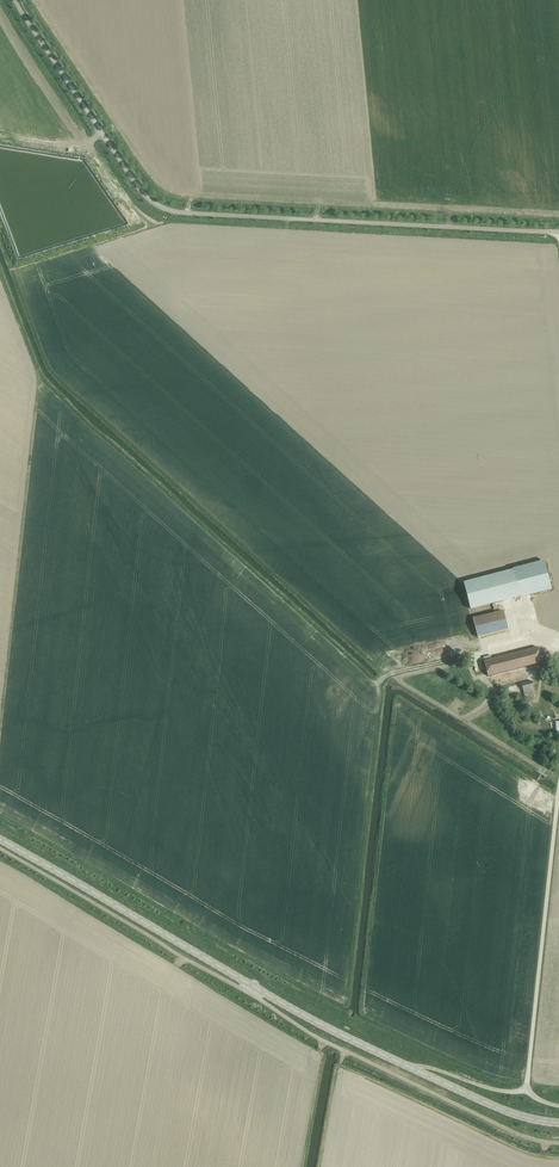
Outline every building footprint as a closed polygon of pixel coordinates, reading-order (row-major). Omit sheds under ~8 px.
[(544,562),(513,570),(520,597),(551,588),(544,562)] [(463,583),(470,610),(520,597),(513,570),(463,583)] [(474,617),(479,636),(508,629),(503,609),(474,617)] [(485,660),(489,676),(542,661),(538,645),(485,660)] [(525,698),(535,696),(532,685),(536,684),(535,680),(500,690),(502,697),(523,691),(525,698)]
